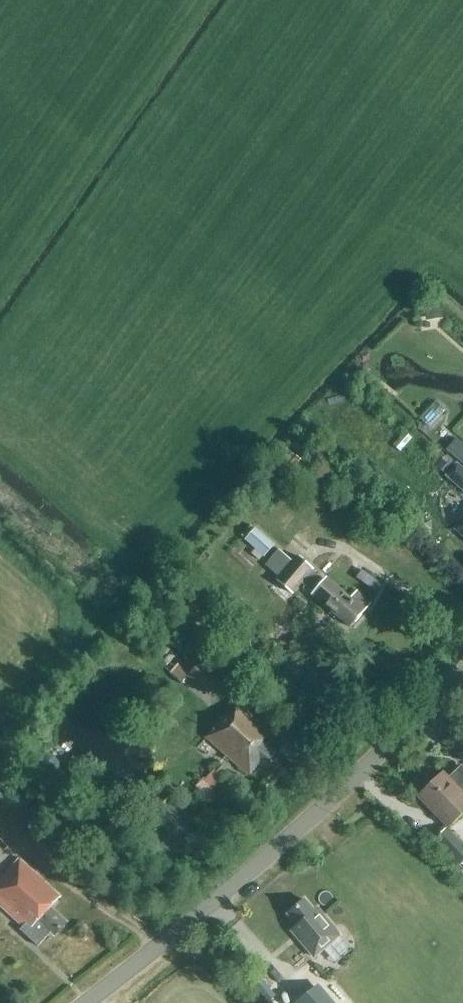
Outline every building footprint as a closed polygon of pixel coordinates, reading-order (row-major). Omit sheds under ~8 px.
[(426,321),(442,319),(440,303),(423,306),(426,321)] [(457,437),(446,449),(462,463),(462,442),(457,437)] [(444,457),(435,467),(444,475),(453,465),(444,457)] [(456,463),(444,477),(462,494),(462,469),(456,463)] [(390,480),(377,468),(369,477),(382,489),(390,480)] [(462,538),(462,520),(454,530),(462,538)] [(256,527),(244,539),(264,556),(275,544),(256,527)] [(279,548),(266,564),(280,576),(277,580),(294,594),(301,585),(312,594),(351,628),(371,604),(357,591),(349,600),(326,579),(325,580),(323,582),(311,572),(313,571),(314,569),(297,555),(293,560),(279,548)] [(204,630),(213,614),(189,600),(180,616),(204,630)] [(176,643),(165,633),(154,646),(165,655),(176,643)] [(201,660),(191,651),(171,674),(182,684),(188,677),(208,695),(223,679),(202,659),(201,660)] [(266,771),(278,757),(262,743),(272,732),(238,701),(205,738),(249,776),(259,764),(266,771)] [(208,794),(223,779),(214,770),(199,785),(208,794)] [(462,813),(462,795),(462,794),(443,773),(419,798),(437,816),(443,811),(454,822),(462,813)] [(462,860),(462,845),(445,827),(433,839),(459,865),(462,860)] [(65,923),(50,908),(60,897),(19,858),(0,878),(0,904),(23,926),(20,929),(37,946),(50,932),(54,936),(65,923)] [(340,936),(318,909),(314,912),(304,900),(288,915),(297,926),(292,931),(314,958),(340,936)] [(275,996),(264,983),(256,989),(268,1002),(275,996)] [(300,1002),(329,1002),(317,989),(300,1002)]
